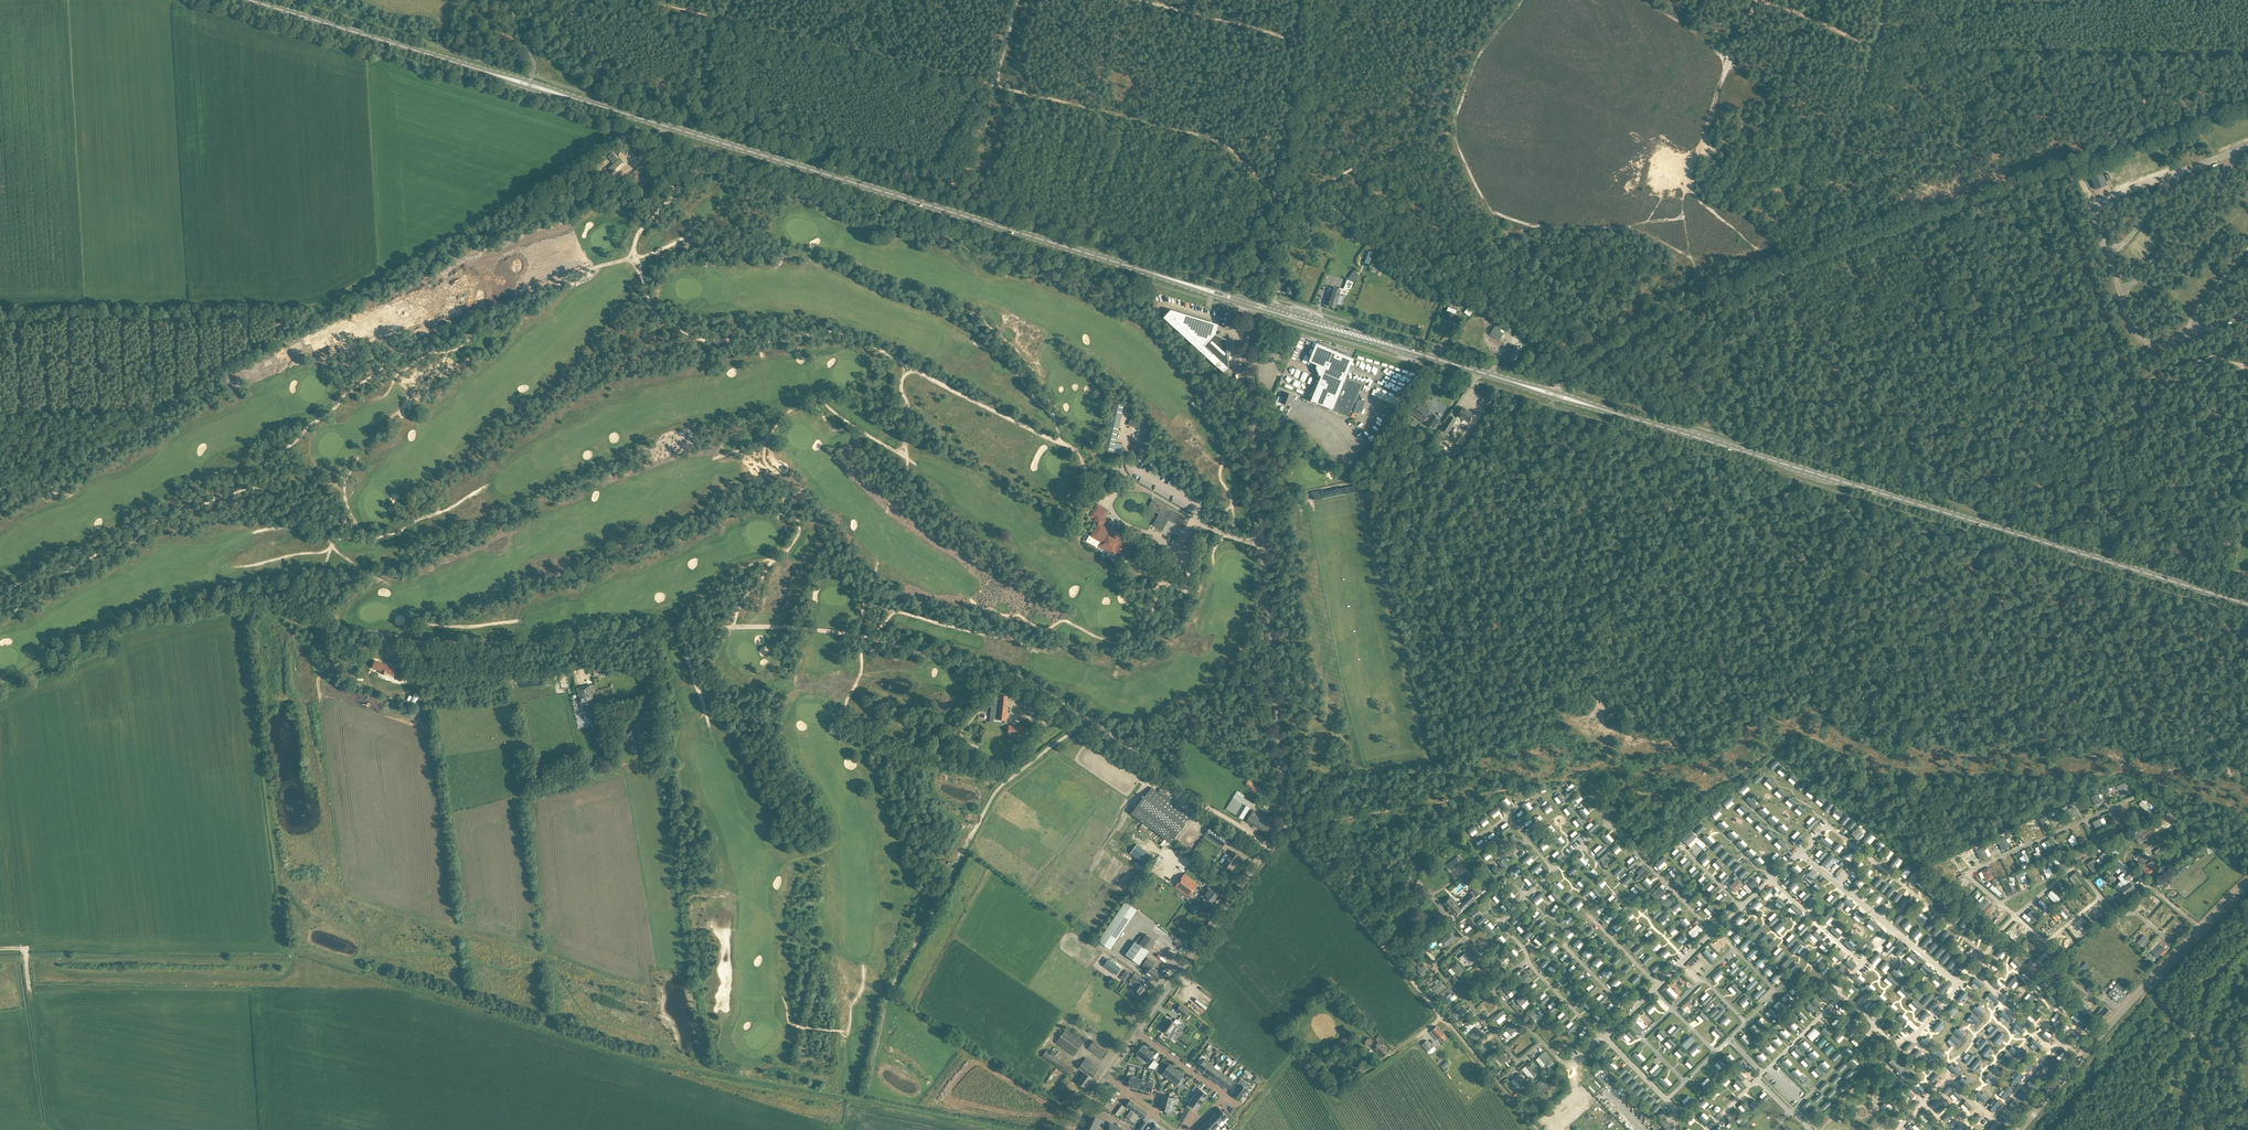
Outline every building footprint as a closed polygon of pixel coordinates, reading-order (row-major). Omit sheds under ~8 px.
[(609,168),(612,172),(622,163),(618,159),(609,168)] [(2090,173),(2096,189),(2107,185),(2101,169),(2090,173)] [(1369,251),(1365,263),(1369,264),(1373,253),(1369,251)] [(1330,302),(1330,301),(1330,302),(1329,306),(1335,308),(1339,295),(1340,296),(1340,294),(1339,294),(1340,293),(1346,295),(1349,290),(1352,287),(1353,283),(1354,283),(1360,275),(1354,271),(1347,280),(1344,289),(1340,288),(1339,289),(1334,288),(1330,302)] [(1288,285),(1287,287),(1286,293),(1292,295),(1294,287),(1295,282),(1290,280),(1288,285)] [(1454,305),(1459,296),(1451,292),(1444,305),(1445,306),(1446,304),(1447,304),(1449,302),(1454,305)] [(1454,309),(1449,307),(1447,311),(1449,312),(1446,320),(1452,322),(1456,312),(1454,311),(1454,309)] [(1231,323),(1234,312),(1227,310),(1222,309),(1219,320),(1224,321),(1222,326),(1229,328),(1230,323),(1231,323)] [(1229,368),(1229,369),(1227,339),(1214,334),(1216,328),(1214,325),(1172,312),(1166,317),(1165,319),(1225,374),(1225,373),(1224,373),(1229,368)] [(1491,333),(1501,338),(1503,333),(1494,328),(1491,333)] [(1464,347),(1454,340),(1450,346),(1462,349),(1464,347)] [(1311,401),(1316,403),(1316,404),(1317,404),(1318,404),(1349,417),(1362,384),(1346,377),(1354,358),(1316,342),(1308,362),(1318,366),(1317,368),(1320,374),(1322,375),(1311,401)] [(1514,346),(1512,352),(1510,357),(1512,358),(1512,359),(1514,360),(1516,359),(1517,359),(1519,354),(1521,348),(1514,346)] [(1285,392),(1283,398),(1279,396),(1277,400),(1276,402),(1276,403),(1277,404),(1278,405),(1280,405),(1281,404),(1281,402),(1290,406),(1292,403),(1291,402),(1294,396),(1285,392)] [(1114,402),(1112,414),(1122,416),(1124,405),(1114,402)] [(1416,402),(1410,410),(1418,415),(1417,417),(1423,421),(1424,419),(1428,422),(1426,424),(1433,428),(1439,419),(1433,415),(1430,419),(1426,416),(1429,411),(1416,402)] [(1461,409),(1459,413),(1457,417),(1460,419),(1460,417),(1469,423),(1469,421),(1470,421),(1472,419),(1472,418),(1474,416),(1473,415),(1474,414),(1468,411),(1466,410),(1467,409),(1463,407),(1462,409),(1461,409)] [(1451,416),(1442,429),(1447,432),(1456,420),(1451,416)] [(1138,458),(1144,460),(1153,424),(1130,419),(1129,425),(1145,429),(1138,458)] [(1104,450),(1114,453),(1120,454),(1123,444),(1116,442),(1119,426),(1110,424),(1104,450)] [(1322,492),(1326,491),(1326,489),(1311,492),(1312,495),(1314,495),(1315,500),(1323,498),(1322,493),(1322,492)] [(1345,489),(1322,493),(1323,498),(1346,494),(1345,489)] [(1182,527),(1187,517),(1174,511),(1174,510),(1153,499),(1149,506),(1162,513),(1155,527),(1163,531),(1169,520),(1182,527)] [(1069,505),(1070,506),(1072,508),(1074,509),(1078,504),(1073,500),(1069,505)] [(1100,551),(1104,544),(1105,546),(1112,550),(1113,550),(1114,550),(1131,560),(1135,553),(1127,548),(1129,544),(1121,539),(1122,537),(1112,531),(1115,525),(1111,522),(1109,526),(1104,523),(1106,520),(1104,519),(1106,515),(1105,514),(1107,510),(1098,504),(1090,516),(1095,519),(1094,521),(1099,524),(1092,536),(1087,533),(1082,540),(1100,551)] [(395,668),(377,661),(374,668),(381,671),(380,673),(385,674),(385,672),(392,675),(393,674),(398,675),(398,680),(403,680),(403,669),(398,669),(398,670),(394,669),(395,668)] [(593,668),(594,676),(600,676),(599,673),(604,672),(603,667),(593,668)] [(571,686),(568,675),(559,678),(561,689),(571,686)] [(577,690),(578,696),(581,708),(595,705),(591,691),(590,685),(585,686),(585,688),(577,690)] [(1007,696),(1000,696),(994,695),(993,703),(998,704),(997,707),(994,707),(993,719),(1006,720),(1007,713),(1007,708),(1006,708),(1007,700),(1011,701),(1007,696)] [(1007,735),(1024,737),(1025,727),(1008,725),(1007,735)] [(632,741),(633,740),(638,745),(647,734),(648,735),(649,735),(643,730),(640,732),(639,731),(639,730),(635,727),(626,736),(632,741)] [(1776,760),(1771,765),(1774,768),(1779,763),(1776,760)] [(1782,766),(1779,770),(1784,774),(1786,775),(1789,772),(1782,766)] [(1793,775),(1790,778),(1795,782),(1797,783),(1799,780),(1793,775)] [(1758,776),(1753,780),(1756,784),(1761,779),(1758,776)] [(1768,778),(1765,781),(1766,782),(1772,787),(1774,789),(1777,786),(1768,778)] [(1249,780),(1245,785),(1263,798),(1265,796),(1268,799),(1271,796),(1249,780)] [(2116,786),(2118,790),(2120,789),(2123,795),(2126,794),(2126,795),(2130,793),(2125,782),(2116,786)] [(1746,783),(1737,790),(1740,794),(1742,792),(1748,787),(1749,786),(1746,783)] [(1567,791),(1565,793),(1567,797),(1577,790),(1574,786),(1567,791)] [(1152,787),(1146,796),(1184,824),(1190,816),(1152,787)] [(1779,788),(1776,791),(1781,796),(1783,797),(1786,794),(1779,788)] [(1809,788),(1806,791),(1807,792),(1813,796),(1816,793),(1809,788)] [(1237,791),(1229,804),(1226,809),(1243,819),(1252,803),(1243,798),(1245,795),(1237,791)] [(1579,793),(1570,800),(1573,804),(1576,801),(1581,796),(1582,796),(1579,793)] [(2091,796),(2095,805),(2102,802),(2098,793),(2091,796)] [(1560,794),(1557,797),(1561,802),(1562,804),(1566,801),(1560,794)] [(1184,824),(1146,796),(1145,795),(1131,814),(1171,843),(1185,825),(1184,824)] [(1819,795),(1816,799),(1817,800),(1823,804),(1826,801),(1819,795)] [(1731,796),(1723,803),(1726,807),(1732,801),(1734,799),(1731,796)] [(1749,797),(1746,800),(1754,808),(1757,805),(1751,799),(1749,797)] [(1790,797),(1787,800),(1792,805),(1794,806),(1796,803),(1790,797)] [(1503,799),(1500,802),(1508,811),(1511,808),(1508,805),(1504,800),(1503,799)] [(1525,803),(1521,806),(1527,813),(1531,810),(1530,809),(1526,804),(1525,803)] [(1550,803),(1543,808),(1545,811),(1551,807),(1552,806),(1550,803)] [(1532,808),(1530,809),(1533,813),(1540,807),(1537,804),(1532,808)] [(1742,805),(1739,808),(1744,813),(1745,814),(1748,811),(1742,805)] [(1799,805),(1796,809),(1801,813),(1803,814),(1806,811),(1799,805)] [(1498,806),(1489,813),(1492,816),(1499,811),(1501,809),(1498,806)] [(1569,806),(1566,808),(1570,813),(1571,815),(1575,812),(1569,806)] [(1719,806),(1710,814),(1714,817),(1720,812),(1722,809),(1719,806)] [(2064,811),(2068,819),(2078,815),(2075,809),(2073,810),(2071,807),(2064,811)] [(1582,808),(1578,811),(1586,820),(1589,817),(1587,815),(1583,810),(1582,808)] [(1761,808),(1758,811),(1764,817),(1767,814),(1762,810),(1761,808)] [(1835,808),(1833,812),(1834,813),(1840,817),(1843,814),(1835,808)] [(2166,808),(2147,821),(2150,825),(2134,835),(2140,844),(2155,833),(2156,834),(2176,820),(2166,808)] [(1253,811),(1249,816),(1246,821),(1266,833),(1270,827),(1266,825),(1264,823),(1266,819),(1253,811)] [(1518,817),(1516,819),(1519,822),(1526,816),(1523,812),(1518,817)] [(1751,813),(1748,816),(1753,821),(1754,822),(1757,819),(1751,813)] [(1486,815),(1479,821),(1482,824),(1487,820),(1488,819),(1486,815)] [(1846,815),(1842,821),(1845,824),(1850,818),(1846,815)] [(1536,816),(1533,818),(1538,825),(1542,823),(1542,822),(1537,817),(1536,816)] [(1770,816),(1767,820),(1774,825),(1777,822),(1771,818),(1770,816)] [(1578,817),(1575,820),(1579,825),(1580,827),(1584,824),(1578,817)] [(1809,824),(1806,827),(1809,830),(1818,821),(1815,818),(1809,824)] [(2100,819),(2093,823),(2097,832),(2105,828),(2104,826),(2100,819)] [(1526,826),(1524,828),(1527,831),(1535,825),(1532,822),(1526,826)] [(1588,829),(1587,830),(1590,833),(1599,825),(1596,822),(1593,825),(1588,829)] [(1720,822),(1717,825),(1723,831),(1726,828),(1722,823),(1720,822)] [(1760,822),(1757,825),(1762,830),(1764,831),(1767,828),(1760,822)] [(1474,825),(1468,831),(1470,834),(1476,829),(1477,828),(1474,825)] [(1503,829),(1501,831),(1503,834),(1511,828),(1508,825),(1503,829)] [(1780,825),(1777,828),(1783,834),(1786,831),(1781,826),(1780,825)] [(1211,826),(1208,830),(1205,834),(1223,846),(1229,838),(1211,826)] [(1547,826),(1544,828),(1550,835),(1553,832),(1548,827),(1547,826)] [(1700,826),(1695,831),(1698,834),(1704,829),(1700,826)] [(1858,826),(1856,829),(1857,830),(1862,835),(1863,834),(1865,831),(1858,826)] [(1681,840),(1687,846),(1697,836),(1690,830),(1681,840)] [(1770,830),(1767,834),(1772,838),(1773,839),(1776,836),(1770,830)] [(1534,835),(1532,837),(1535,840),(1542,834),(1539,831),(1534,835)] [(1730,831),(1727,834),(1733,841),(1736,838),(1731,833),(1730,831)] [(1572,837),(1571,839),(1573,842),(1580,836),(1577,833),(1572,837)] [(1604,833),(1601,836),(1609,845),(1612,842),(1606,836),(1604,833)] [(1794,839),(1791,841),(1794,844),(1803,836),(1800,833),(1799,833),(1794,839)] [(1869,833),(1862,842),(1865,844),(1867,842),(1873,835),(1869,833)] [(1489,839),(1491,843),(1499,838),(1496,834),(1495,835),(1489,839)] [(1705,834),(1702,838),(1710,846),(1713,843),(1707,837),(1705,834)] [(2005,836),(1998,840),(2003,851),(2010,847),(2008,843),(2012,842),(2010,838),(2007,839),(2005,836)] [(1557,837),(1554,840),(1559,846),(1563,843),(1558,838),(1557,837)] [(1822,837),(1819,840),(1828,848),(1831,844),(1825,839),(1822,837)] [(1545,839),(1539,845),(1542,848),(1547,844),(1548,842),(1545,839)] [(1779,839),(1776,842),(1781,847),(1783,848),(1786,845),(1779,839)] [(1879,840),(1871,849),(1875,852),(1877,850),(1882,843),(1879,840)] [(2045,849),(2048,853),(2054,850),(2049,840),(2045,841),(2048,848),(2045,849)] [(1478,845),(1477,846),(1479,850),(1486,845),(1484,841),(1483,841),(1478,845)] [(1739,841),(1736,844),(1742,850),(1745,847),(1740,842),(1739,841)] [(1618,842),(1611,849),(1614,852),(1619,847),(1621,846),(1618,842)] [(1838,842),(1833,849),(1836,852),(1837,851),(1841,845),(1842,845),(1838,842)] [(1718,844),(1713,849),(1716,852),(1721,847),(1718,844)] [(1596,852),(1595,853),(1598,856),(1607,848),(1604,845),(1602,847),(1596,852)] [(1984,847),(1977,851),(1981,860),(1989,857),(1988,857),(1991,855),(1988,849),(1985,850),(1984,847)] [(1888,848),(1880,857),(1883,860),(1886,857),(1891,851),(1890,850),(1888,848)] [(1489,849),(1482,854),(1485,858),(1490,854),(1492,853),(1489,849)] [(1748,849),(1744,852),(1751,858),(1754,855),(1749,851),(1748,849)] [(1224,864),(1228,867),(1232,870),(1235,865),(1235,864),(1240,857),(1241,858),(1231,850),(1229,854),(1230,855),(1224,864)] [(1674,855),(1673,856),(1676,859),(1682,853),(1679,850),(1676,853),(1674,855)] [(1818,857),(1821,860),(1827,853),(1824,850),(1822,852),(1818,857)] [(1847,850),(1842,857),(1845,860),(1846,858),(1851,853),(1847,850)] [(1599,859),(1605,866),(1615,857),(1609,851),(1599,859)] [(1725,851),(1719,856),(1722,859),(1728,854),(1725,851)] [(2099,856),(2106,864),(2113,859),(2106,851),(2099,856)] [(1530,853),(1522,861),(1524,864),(1527,862),(1532,858),(1533,856),(1530,853)] [(1554,857),(1552,859),(1555,862),(1562,856),(1559,853),(1554,857)] [(1706,854),(1699,861),(1703,864),(1708,859),(1709,857),(1706,854)] [(1774,859),(1772,861),(1776,864),(1782,858),(1779,855),(1774,859)] [(1664,856),(1655,864),(1658,867),(1664,862),(1665,861),(1667,859),(1664,856)] [(1897,856),(1890,865),(1893,868),(1895,865),(1900,859),(1901,859),(1897,856)] [(1578,857),(1575,860),(1583,869),(1586,866),(1586,865),(1580,859),(1578,857)] [(1825,866),(1832,860),(1829,857),(1822,863),(1825,866)] [(1446,865),(1451,871),(1461,864),(1456,858),(1446,865)] [(1731,858),(1726,863),(1729,866),(1734,861),(1731,858)] [(1756,858),(1753,861),(1759,867),(1762,864),(1757,859),(1756,858)] [(1629,864),(1627,866),(1630,869),(1637,862),(1634,859),(1629,864)] [(1682,864),(1681,865),(1684,868),(1690,862),(1687,859),(1682,864)] [(1718,859),(1715,863),(1719,867),(1721,869),(1724,866),(1718,859)] [(1858,859),(1852,866),(1856,869),(1857,867),(1861,862),(1858,859)] [(2063,870),(2057,859),(2053,862),(2059,872),(2063,870)] [(2086,864),(2093,873),(2100,868),(2093,859),(2086,864)] [(2143,869),(2146,872),(2149,876),(2158,869),(2151,861),(2147,865),(2148,866),(2143,869)] [(1539,863),(1530,871),(1533,874),(1535,872),(1540,867),(1542,866),(1539,863)] [(1518,864),(1509,872),(1512,875),(1514,873),(1519,869),(1521,867),(1519,865),(1518,864)] [(1738,864),(1732,869),(1736,872),(1741,867),(1738,864)] [(1907,864),(1899,873),(1903,876),(1908,870),(1910,867),(1907,864)] [(1794,865),(1790,869),(1797,875),(1800,872),(1795,867),(1794,865)] [(1621,866),(1615,871),(1618,875),(1624,870),(1621,866)] [(1674,867),(1671,870),(1676,875),(1677,876),(1680,873),(1674,867)] [(1867,867),(1862,874),(1865,876),(1866,875),(1870,870),(1870,869),(1867,867)] [(1982,871),(1985,878),(1983,879),(1984,881),(1986,880),(1987,882),(1995,878),(1990,867),(1982,871)] [(1589,868),(1585,872),(1593,880),(1597,877),(1591,871),(1589,868)] [(1691,873),(1690,874),(1693,877),(1699,871),(1696,868),(1691,873)] [(1744,870),(1738,875),(1739,876),(1741,879),(1747,873),(1744,870)] [(2121,881),(2116,885),(2119,889),(2118,889),(2120,891),(2122,890),(2126,895),(2135,888),(2131,882),(2130,883),(2128,880),(2129,880),(2127,877),(2123,872),(2118,877),(2121,881)] [(1174,887),(1189,897),(1198,884),(1184,873),(1174,887)] [(1528,873),(1524,876),(1526,877),(1532,884),(1535,882),(1528,873)] [(1721,879),(1719,881),(1723,884),(1729,877),(1726,874),(1721,879)] [(1605,875),(1596,883),(1599,886),(1600,885),(1605,881),(1608,878),(1605,875)] [(1735,881),(1729,887),(1735,893),(1743,884),(1738,879),(1739,878),(1736,875),(1733,878),(1735,881)] [(1785,879),(1783,881),(1785,883),(1786,885),(1793,878),(1790,875),(1785,879)] [(1802,875),(1799,878),(1807,886),(1810,883),(1809,883),(1803,877),(1802,875)] [(1504,876),(1496,884),(1499,887),(1501,885),(1506,881),(1507,880),(1504,876)] [(1629,876),(1624,881),(1627,884),(1632,879),(1629,876)] [(1682,876),(1679,879),(1680,880),(1685,885),(1685,886),(1688,883),(1682,876)] [(1701,882),(1699,884),(1702,887),(1708,881),(1705,877),(1705,878),(1701,882)] [(1859,877),(1852,884),(1856,887),(1857,886),(1862,880),(1859,877)] [(1583,878),(1579,881),(1584,886),(1586,888),(1589,885),(1583,878)] [(1922,878),(1919,881),(1924,886),(1925,887),(1928,884),(1922,878)] [(1645,879),(1642,882),(1648,890),(1652,887),(1650,885),(1645,880),(1645,879)] [(1748,884),(1753,890),(1759,884),(1754,879),(1748,884)] [(1795,880),(1788,887),(1792,890),(1796,885),(1798,883),(1795,880)] [(1555,882),(1552,885),(1558,892),(1562,889),(1557,884),(1555,882)] [(1197,902),(1203,907),(1208,910),(1221,892),(1211,884),(1203,895),(1203,894),(1197,902)] [(1636,884),(1633,886),(1633,887),(1638,892),(1641,895),(1644,892),(1636,884)] [(1813,885),(1810,889),(1819,896),(1822,893),(1820,891),(1814,886),(1813,885)] [(1868,885),(1862,893),(1866,896),(1867,894),(1871,889),(1872,888),(1870,887),(1868,885)] [(1651,895),(1657,901),(1666,893),(1660,886),(1651,895)] [(1691,886),(1688,889),(1693,894),(1694,895),(1697,892),(1691,886)] [(1709,891),(1708,892),(1711,896),(1717,889),(1714,886),(1714,887),(1709,891)] [(1770,887),(1761,895),(1764,898),(1770,893),(1773,890),(1770,887)] [(1450,898),(1448,900),(1444,904),(1445,905),(1448,908),(1449,909),(1451,912),(1451,911),(1453,912),(1452,913),(1455,916),(1456,916),(1464,910),(1476,898),(1475,897),(1477,896),(1481,893),(1475,888),(1472,891),(1474,893),(1472,894),(1472,893),(1459,905),(1458,907),(1456,905),(1458,904),(1452,897),(1450,899),(1450,898)] [(1589,888),(1582,894),(1585,897),(1590,893),(1592,892),(1589,888)] [(1595,888),(1591,891),(1592,892),(1596,897),(1598,898),(1601,895),(1595,888)] [(1934,888),(1931,892),(1936,896),(1938,897),(1940,894),(1934,888)] [(1554,891),(1550,894),(1555,899),(1557,901),(1560,899),(1554,891)] [(1497,892),(1494,895),(1495,896),(1499,901),(1500,901),(1503,898),(1497,892)] [(1507,892),(1504,895),(1512,904),(1515,901),(1513,899),(1509,894),(1507,892)] [(1541,892),(1532,900),(1535,903),(1542,897),(1544,895),(1541,892)] [(1801,898),(1804,901),(1810,895),(1807,892),(1806,893),(1801,898)] [(1877,893),(1871,900),(1875,903),(1876,902),(1880,896),(1881,896),(1877,893)] [(1569,894),(1564,899),(1567,903),(1572,898),(1569,894)] [(1647,895),(1640,901),(1643,905),(1648,900),(1650,898),(1647,895)] [(1829,901),(1829,902),(1832,904),(1838,898),(1834,895),(1833,896),(1829,901)] [(1610,901),(1607,904),(1610,907),(1618,899),(1615,896),(1615,897),(1610,901)] [(1700,896),(1697,899),(1702,904),(1703,905),(1706,902),(1700,896)] [(1718,900),(1716,902),(1719,906),(1726,899),(1723,896),(1718,900)] [(1814,896),(1808,901),(1811,904),(1817,899),(1814,896)] [(1978,905),(1984,911),(1992,903),(1986,897),(1985,898),(1983,896),(1978,901),(1980,903),(1978,905)] [(1661,904),(1666,910),(1673,903),(1668,897),(1661,904)] [(1778,897),(1775,901),(1777,902),(1782,907),(1785,904),(1778,897)] [(1579,898),(1570,906),(1573,909),(1576,907),(1581,902),(1582,902),(1579,898)] [(1757,899),(1749,908),(1752,911),(1754,908),(1760,903),(1757,899)] [(1846,899),(1843,902),(1844,903),(1848,906),(1850,908),(1853,905),(1846,899)] [(1841,900),(1833,910),(1837,912),(1844,903),(1843,902),(1841,900)] [(1505,901),(1502,903),(1503,905),(1507,910),(1511,907),(1505,901)] [(1948,901),(1946,904),(1946,905),(1953,910),(1955,912),(1957,908),(1948,901)] [(1110,950),(1137,910),(1125,902),(1098,942),(1110,950)] [(1679,902),(1670,909),(1673,913),(1673,912),(1679,907),(1681,905),(1679,902)] [(1599,903),(1593,909),(1597,912),(1597,911),(1602,907),(1599,903)] [(1523,912),(1522,912),(1525,916),(1534,907),(1531,904),(1528,907),(1523,912)] [(1792,904),(1789,908),(1790,908),(1796,913),(1798,916),(1801,912),(1792,904)] [(1822,904),(1817,909),(1820,912),(1825,907),(1822,904)] [(1617,913),(1616,914),(1619,917),(1627,908),(1624,905),(1621,908),(1617,913)] [(1709,905),(1706,908),(1711,913),(1713,915),(1716,912),(1709,905)] [(1553,913),(1552,915),(1555,918),(1562,908),(1559,906),(1558,906),(1553,913)] [(1728,907),(1723,911),(1726,915),(1731,910),(1728,907)] [(1654,914),(1652,915),(1654,917),(1655,919),(1662,912),(1659,909),(1654,914)] [(1630,910),(1622,918),(1625,921),(1626,920),(1633,914),(1633,913),(1630,910)] [(1856,911),(1853,914),(1855,915),(1860,920),(1862,921),(1865,918),(1856,911)] [(1961,911),(1954,918),(1958,921),(1964,914),(1961,911)] [(1608,912),(1602,918),(1605,921),(1606,920),(1611,916),(1611,915),(1608,912)] [(1667,912),(1658,920),(1661,923),(1668,917),(1670,915),(1667,912)] [(1743,912),(1734,920),(1737,923),(1743,918),(1746,915),(1743,912)] [(1534,918),(1531,921),(1534,924),(1542,916),(1539,913),(1534,918)] [(1568,913),(1559,921),(1562,924),(1565,921),(1570,917),(1571,916),(1568,913)] [(1829,913),(1821,921),(1824,925),(1826,923),(1830,918),(1832,916),(1829,913)] [(1918,913),(1915,917),(1924,924),(1927,921),(1926,920),(1919,915),(1918,913)] [(1518,915),(1513,920),(1516,923),(1521,919),(1518,915)] [(1771,921),(1768,923),(1771,926),(1780,918),(1777,915),(1771,921)] [(1967,916),(1961,924),(1965,927),(1971,919),(1967,916)] [(1482,917),(1477,922),(1479,925),(1485,921),(1482,917)] [(1681,918),(1678,921),(1684,928),(1688,925),(1683,920),(1681,918)] [(1870,919),(1867,923),(1868,924),(1873,928),(1876,930),(1879,926),(1870,919)] [(1908,919),(1902,926),(1905,929),(1910,924),(1912,922),(1908,919)] [(1933,920),(1926,928),(1930,931),(1936,923),(1933,920)] [(1582,921),(1577,926),(1580,929),(1585,924),(1582,921)] [(1782,921),(1774,929),(1777,932),(1783,926),(1785,924),(1782,921)] [(1521,922),(1518,925),(1519,926),(1523,931),(1524,931),(1527,928),(1524,926),(1521,922)] [(1541,927),(1539,929),(1542,932),(1549,926),(1546,922),(1541,927)] [(1617,922),(1611,927),(1614,930),(1615,930),(1620,925),(1617,922)] [(1751,922),(1744,929),(1747,932),(1754,926),(1751,922)] [(1973,923),(1968,930),(1971,932),(1978,925),(1974,922),(1973,923)] [(1487,923),(1484,926),(1492,935),(1495,932),(1492,929),(1487,924),(1487,923)] [(1731,923),(1724,930),(1727,933),(1730,930),(1734,926),(1731,923)] [(1635,931),(1635,932),(1638,935),(1646,927),(1643,924),(1641,925),(1635,931)] [(1674,924),(1668,930),(1671,933),(1676,929),(1677,927),(1674,924)] [(1800,930),(1798,932),(1801,935),(1809,927),(1806,924),(1800,930)] [(1984,925),(1978,933),(1981,935),(1987,928),(1984,925)] [(1939,926),(1933,933),(1936,936),(1942,929),(1939,926)] [(1553,927),(1544,934),(1547,938),(1550,935),(1555,930),(1556,930),(1553,927)] [(1760,927),(1753,934),(1756,937),(1763,930),(1760,927)] [(1833,927),(1830,930),(1838,938),(1841,935),(1840,934),(1835,929),(1833,927)] [(1919,927),(1911,936),(1914,939),(1915,938),(1920,932),(1922,930),(1919,927)] [(1532,928),(1525,935),(1528,938),(1535,931),(1532,928)] [(1569,928),(1563,935),(1566,938),(1567,936),(1572,932),(1569,928)] [(1590,929),(1585,934),(1588,937),(1593,932),(1590,929)] [(1991,930),(1984,938),(1988,941),(1994,933),(1991,930)] [(1440,940),(1446,947),(1456,938),(1449,931),(1440,940)] [(1647,937),(1646,938),(1649,942),(1655,936),(1652,932),(1647,937)] [(1739,932),(1732,938),(1735,941),(1738,938),(1742,935),(1739,932)] [(1809,932),(1802,939),(1806,942),(1810,938),(1812,935),(1813,935),(1809,932)] [(1813,935),(1812,935),(1817,940),(1819,941),(1821,938),(1815,932),(1813,935)] [(1946,932),(1939,939),(1943,942),(1949,934),(1946,932)] [(1129,957),(1138,964),(1145,954),(1146,955),(1156,941),(1146,934),(1136,947),(1133,944),(1126,953),(1130,955),(1129,957)] [(1683,934),(1676,939),(1679,943),(1680,942),(1686,937),(1683,934)] [(1538,935),(1535,938),(1536,938),(1542,944),(1543,946),(1547,943),(1538,935)] [(1631,935),(1625,940),(1628,943),(1634,938),(1631,935)] [(1765,935),(1758,942),(1761,945),(1768,938),(1765,935)] [(2143,948),(2150,941),(2144,935),(2137,943),(2138,944),(2137,946),(2141,950),(2143,948)] [(1788,942),(1786,944),(1789,947),(1798,939),(1794,936),(1788,942)] [(1929,936),(1923,943),(1926,946),(1933,938),(1929,936)] [(1499,937),(1496,940),(1503,948),(1507,946),(1504,942),(1499,937)] [(1953,937),(1946,944),(1949,947),(1956,940),(1955,939),(1953,937)] [(1599,938),(1594,943),(1597,946),(1602,941),(1599,938)] [(1749,938),(1740,947),(1740,948),(1742,949),(1743,950),(1743,949),(1746,946),(1752,941),(1749,938)] [(1579,939),(1572,945),(1575,948),(1577,946),(1582,942),(1579,939)] [(1658,939),(1651,945),(1654,948),(1659,944),(1661,942),(1658,939)] [(1846,940),(1843,943),(1852,951),(1855,947),(1854,946),(1849,942),(1846,940)] [(1555,941),(1548,948),(1551,951),(1551,950),(1556,946),(1558,944),(1555,941)] [(1771,941),(1765,948),(1768,951),(1775,944),(1771,941)] [(1824,941),(1821,944),(1828,950),(1830,952),(1833,949),(1824,941)] [(1936,941),(1929,949),(1933,952),(1939,944),(1936,941)] [(1799,942),(1791,951),(1794,954),(1797,951),(1802,945),(1799,942)] [(1888,948),(1886,950),(1889,953),(1897,945),(1894,942),(1888,948)] [(1863,950),(1861,952),(1864,955),(1872,946),(1869,943),(1868,945),(1863,950)] [(2150,951),(2157,958),(2161,954),(2163,956),(2168,952),(2158,943),(2150,951)] [(1903,944),(1897,952),(1901,955),(1907,947),(1903,944)] [(1639,945),(1635,950),(1638,953),(1643,948),(1640,945),(1639,945)] [(1757,946),(1748,954),(1748,955),(1750,957),(1751,958),(1751,957),(1754,954),(1760,949),(1757,946)] [(1957,946),(1954,949),(1961,956),(1964,953),(1962,951),(1957,946)] [(2003,946),(1996,955),(1999,958),(2000,957),(2005,950),(2006,948),(2003,946)] [(1609,947),(1603,953),(1606,956),(1612,950),(1609,947)] [(1942,947),(1936,954),(1939,957),(1946,950),(1942,947)] [(1588,948),(1581,954),(1584,957),(1586,955),(1591,951),(1588,948)] [(1666,948),(1659,954),(1662,957),(1663,956),(1669,952),(1669,951),(1666,948)] [(1493,954),(1501,964),(1507,958),(1500,949),(1493,954)] [(1706,949),(1703,952),(1712,961),(1713,961),(1714,959),(1715,958),(1712,955),(1706,949)] [(1776,955),(1773,957),(1777,961),(1785,952),(1781,949),(1776,955)] [(1468,950),(1462,956),(1469,964),(1475,958),(1468,950)] [(1511,950),(1508,953),(1516,962),(1519,959),(1516,956),(1512,951),(1511,950)] [(1548,953),(1554,960),(1557,957),(1553,952),(1551,950),(1551,951),(1548,953)] [(1836,952),(1833,955),(1838,959),(1840,961),(1843,958),(1836,952)] [(1878,952),(1870,960),(1873,963),(1879,957),(1881,955),(1878,952)] [(1948,952),(1942,959),(1945,962),(1952,955),(1948,952)] [(1911,953),(1908,957),(1915,962),(1917,964),(1920,961),(1911,953)] [(1650,954),(1644,959),(1647,963),(1653,957),(1650,954)] [(1765,954),(1756,962),(1756,964),(1758,965),(1759,966),(1759,965),(1762,962),(1768,957),(1765,954)] [(1814,960),(1811,963),(1815,966),(1823,957),(1820,954),(1814,960)] [(1964,962),(1971,968),(1978,959),(1971,954),(1964,962)] [(1562,961),(1565,964),(1571,959),(1568,956),(1562,961)] [(1163,973),(1153,966),(1155,963),(1155,962),(1147,957),(1142,965),(1147,968),(1144,972),(1153,978),(1157,981),(1163,973)] [(1618,957),(1612,962),(1615,965),(1621,960),(1618,957)] [(1955,957),(1948,965),(1952,968),(1958,960),(1955,957)] [(1547,958),(1542,963),(1545,967),(1550,962),(1547,958)] [(1597,958),(1591,964),(1594,967),(1596,965),(1600,961),(1597,958)] [(1788,958),(1781,965),(1785,968),(1791,961),(1788,958)] [(2015,958),(2012,961),(2012,962),(2017,966),(2019,968),(2022,964),(2015,958)] [(1108,959),(1104,966),(1116,975),(1121,968),(1108,959)] [(1885,960),(1879,967),(1882,970),(1887,965),(1889,963),(1885,960)] [(1827,961),(1818,969),(1822,972),(1827,966),(1830,964),(1827,961)] [(1450,967),(1458,976),(1465,971),(1457,962),(1450,967)] [(1773,962),(1763,971),(1764,972),(1766,973),(1767,974),(1770,970),(1776,965),(1773,962)] [(1554,963),(1550,966),(1555,971),(1557,973),(1560,970),(1554,963)] [(1658,963),(1653,968),(1656,971),(1661,966),(1658,963)] [(1924,964),(1921,967),(1922,968),(1928,973),(1930,975),(1933,972),(1924,964)] [(1419,966),(1417,967),(1419,969),(1417,971),(1422,976),(1429,971),(1424,965),(1421,968),(1419,966)] [(1733,968),(1730,972),(1732,975),(1739,968),(1736,965),(1733,968)] [(1795,965),(1788,972),(1792,975),(1798,968),(1795,965)] [(1576,967),(1571,972),(1574,975),(1580,969),(1577,966),(1576,967)] [(1627,966),(1622,971),(1625,974),(1630,969),(1627,966)] [(1608,967),(1601,974),(1604,977),(1605,976),(1610,971),(1611,970),(1608,967)] [(2026,968),(2023,971),(2024,972),(2029,977),(2032,979),(2035,975),(2026,968)] [(1720,969),(1711,977),(1715,980),(1721,974),(1723,972),(1720,969)] [(1894,969),(1891,972),(1900,980),(1903,976),(1897,971),(1894,969)] [(1781,970),(1771,979),(1772,980),(1773,981),(1775,982),(1778,979),(1784,973),(1781,970)] [(1922,983),(1929,975),(1924,971),(1917,979),(1922,983)] [(1125,972),(1121,977),(1125,981),(1129,975),(1125,972)] [(1517,980),(1523,986),(1531,979),(1525,972),(1517,980)] [(1801,972),(1794,979),(1797,982),(1804,975),(1801,972)] [(1741,976),(1738,980),(1741,983),(1747,976),(1745,973),(1741,976)] [(1137,995),(1139,993),(1143,996),(1148,989),(1137,981),(1139,978),(1134,974),(1129,981),(1136,985),(1132,991),(1137,995)] [(1936,974),(1933,978),(1935,979),(1940,984),(1943,980),(1936,974)] [(1563,975),(1558,980),(1561,983),(1566,978),(1563,975)] [(1584,977),(1579,981),(1582,984),(1589,978),(1586,975),(1584,977)] [(1637,975),(1631,981),(1634,984),(1640,978),(1638,977),(1637,975)] [(1856,975),(1853,979),(1860,985),(1863,982),(1858,977),(1856,975)] [(1889,975),(1886,978),(1892,984),(1894,986),(1897,983),(1889,975)] [(1910,976),(1904,984),(1907,987),(1913,979),(1910,976)] [(2015,976),(2007,985),(2011,988),(2012,986),(2016,981),(2018,979),(2015,976)] [(1340,983),(1334,977),(1332,979),(1338,985),(1340,983)] [(1616,977),(1610,983),(1613,986),(1614,985),(1619,980),(1616,977)] [(1975,978),(1972,981),(1979,987),(1981,989),(1984,985),(1975,978)] [(1751,982),(1745,988),(1748,991),(1758,982),(1757,981),(1756,979),(1754,979),(1751,982)] [(2038,979),(2035,983),(2037,984),(2042,988),(2044,990),(2047,986),(2038,979)] [(1431,987),(1436,994),(1445,987),(1439,980),(1431,987)] [(1458,985),(1464,993),(1470,987),(1464,980),(1458,985)] [(1808,980),(1802,987),(1805,990),(1812,983),(1808,980)] [(1995,980),(1991,983),(1998,990),(2001,986),(1996,981),(1995,980)] [(1947,981),(1941,989),(1944,992),(1951,984),(1947,981)] [(1515,988),(1509,982),(1503,987),(1508,994),(1515,988)] [(1850,982),(1847,985),(1854,991),(1856,993),(1859,990),(1850,982)] [(1917,982),(1911,989),(1914,992),(1920,984),(1917,982)] [(1733,983),(1730,987),(1736,993),(1738,995),(1742,992),(1733,983)] [(1572,984),(1567,989),(1570,993),(1575,988),(1572,984)] [(1867,984),(1864,988),(1871,994),(1874,991),(1874,990),(1869,986),(1867,984)] [(1532,989),(1530,991),(1533,995),(1540,988),(1537,985),(1532,989)] [(1588,991),(1591,994),(1598,988),(1595,985),(1594,986),(1588,991)] [(2108,994),(2112,998),(2116,1001),(2117,1000),(2120,1003),(2127,996),(2116,985),(2108,994)] [(1795,986),(1792,988),(1795,992),(1799,995),(1802,992),(1795,986)] [(1625,987),(1619,993),(1622,996),(1623,995),(1627,990),(1628,990),(1625,987)] [(1759,990),(1753,996),(1756,999),(1766,990),(1765,989),(1763,988),(1762,987),(1759,990)] [(1814,987),(1811,990),(1819,996),(1821,992),(1816,988),(1814,987)] [(1902,987),(1899,990),(1905,996),(1908,998),(1911,995),(1902,987)] [(1922,990),(1915,998),(1918,1001),(1925,993),(1922,990)] [(2051,990),(2048,994),(2050,996),(2055,1000),(2056,1000),(2059,997),(2051,990)] [(1964,991),(1957,999),(1961,1002),(1967,995),(1968,993),(1964,991)] [(1990,992),(1987,996),(1988,996),(1994,1002),(1996,1003),(1999,1000),(1990,992)] [(1787,993),(1784,996),(1787,999),(1791,1003),(1794,1000),(1787,993)] [(1581,994),(1576,999),(1579,1002),(1584,997),(1581,994)] [(1703,1000),(1701,1002),(1704,1005),(1713,997),(1709,994),(1703,1000)] [(1824,994),(1821,997),(1829,1003),(1832,999),(1826,995),(1824,994)] [(1878,994),(1875,997),(1882,1004),(1885,1000),(1880,996),(1878,994)] [(2027,1000),(2024,1002),(2026,1003),(2028,1005),(2035,997),(2032,994),(2031,995),(2027,1000)] [(1522,995),(1516,1000),(1524,1008),(1529,1003),(1526,999),(1528,998),(1526,996),(1524,997),(1522,995)] [(1541,1000),(1539,1001),(1543,1005),(1550,998),(1547,995),(1546,995),(1541,1000)] [(1599,1001),(1598,1001),(1601,1005),(1608,998),(1605,995),(1604,996),(1599,1001)] [(2070,999),(2077,1004),(2080,1000),(2073,995),(2070,999)] [(1746,996),(1739,1002),(1742,1005),(1747,1001),(1749,999),(1746,996)] [(1928,996),(1922,1004),(1925,1007),(1931,999),(1928,996)] [(1588,999),(1585,1002),(1586,1003),(1590,1007),(1593,1011),(1596,1008),(1588,999)] [(1654,1001),(1645,1009),(1648,1012),(1654,1006),(1657,1004),(1654,1001)] [(1779,1001),(1776,1003),(1779,1007),(1783,1010),(1786,1007),(1779,1001)] [(1913,1001),(1910,1004),(1916,1010),(1918,1012),(1921,1009),(1913,1001)] [(1936,1001),(1929,1009),(1932,1012),(1939,1004),(1936,1001)] [(2038,1001),(2032,1008),(2036,1011),(2037,1010),(2041,1005),(2042,1004),(2038,1001)] [(2063,1001),(2060,1004),(2061,1005),(2066,1009),(2068,1010),(2071,1007),(2063,1001)] [(2011,1002),(2008,1005),(2016,1013),(2019,1009),(2018,1008),(2013,1004),(2011,1002)] [(2112,1007),(2106,1003),(2095,1016),(2100,1020),(2103,1017),(2105,1019),(2112,1011),(2109,1010),(2112,1007)] [(1451,1013),(1456,1020),(1467,1010),(1461,1004),(1451,1013)] [(1550,1009),(1548,1011),(1551,1014),(1552,1013),(1558,1007),(1555,1004),(1550,1009)] [(1844,1004),(1841,1007),(1847,1012),(1850,1015),(1853,1011),(1844,1004)] [(1889,1004),(1886,1007),(1893,1014),(1896,1010),(1891,1006),(1889,1004)] [(1954,1004),(1947,1012),(1950,1015),(1956,1008),(1957,1007),(1954,1004)] [(1608,1010),(1608,1011),(1610,1014),(1617,1008),(1614,1005),(1613,1005),(1608,1010)] [(1976,1006),(1973,1009),(1981,1017),(1984,1014),(1984,1013),(1977,1007),(1976,1006)] [(1716,1008),(1710,1014),(1716,1019),(1725,1010),(1722,1007),(1719,1010),(1716,1008)] [(1529,1014),(1537,1023),(1542,1018),(1542,1017),(1544,1015),(1540,1010),(1538,1012),(1535,1008),(1529,1014)] [(1771,1008),(1768,1011),(1771,1014),(1775,1018),(1778,1015),(1771,1008)] [(1599,1010),(1596,1013),(1600,1018),(1602,1020),(1605,1017),(1599,1010)] [(1801,1011),(1797,1014),(1802,1019),(1804,1018),(1805,1020),(1807,1018),(1801,1011)] [(1926,1011),(1921,1016),(1925,1019),(1929,1014),(1926,1011)] [(2003,1011),(2000,1014),(2007,1020),(2008,1022),(2011,1018),(2003,1011)] [(2075,1011),(2073,1015),(2080,1020),(2082,1022),(2084,1019),(2075,1011)] [(1702,1012),(1698,1016),(1699,1016),(1703,1020),(1705,1022),(1708,1019),(1702,1012)] [(1560,1019),(1558,1021),(1561,1024),(1568,1018),(1565,1014),(1560,1019)] [(1857,1014),(1851,1022),(1855,1024),(1859,1019),(1861,1017),(1857,1014)] [(1900,1014),(1897,1017),(1904,1024),(1907,1020),(1902,1016),(1900,1014)] [(1972,1014),(1969,1017),(1976,1023),(1977,1025),(1980,1021),(1972,1014)] [(1726,1015),(1719,1022),(1723,1025),(1724,1023),(1729,1019),(1729,1018),(1726,1015)] [(2025,1015),(2022,1019),(2031,1026),(2033,1023),(2032,1022),(2027,1018),(2025,1015)] [(2054,1022),(2052,1024),(2055,1027),(2063,1018),(2059,1015),(2054,1022)] [(1919,1022),(1914,1016),(1905,1024),(1911,1030),(1919,1022)] [(1891,1018),(1885,1025),(1888,1028),(1895,1021),(1891,1018)] [(1167,1023),(1162,1030),(1169,1035),(1168,1036),(1175,1041),(1172,1039),(1177,1029),(1176,1028),(1175,1027),(1177,1024),(1183,1029),(1186,1025),(1176,1019),(1174,1022),(1169,1019),(1166,1023),(1167,1023)] [(1637,1034),(1643,1028),(1633,1019),(1627,1025),(1637,1034)] [(1759,1020),(1757,1022),(1763,1028),(1766,1025),(1762,1021),(1761,1022),(1759,1020)] [(1940,1020),(1933,1029),(1937,1032),(1937,1031),(1942,1024),(1944,1023),(1940,1020)] [(2065,1020),(2059,1028),(2063,1031),(2067,1026),(2069,1023),(2065,1020)] [(1504,1029),(1510,1035),(1519,1027),(1513,1021),(1504,1029)] [(1834,1026),(1832,1027),(1835,1030),(1842,1024),(1839,1021),(1834,1026)] [(1789,1022),(1786,1025),(1793,1032),(1796,1029),(1791,1024),(1789,1022)] [(2088,1022),(2085,1025),(2086,1027),(2092,1031),(2095,1028),(2088,1022)] [(1568,1028),(1566,1030),(1569,1033),(1576,1027),(1573,1023),(1568,1028)] [(2016,1023),(2013,1027),(2014,1027),(2020,1033),(2022,1034),(2025,1031),(2016,1023)] [(1670,1033),(1670,1034),(1673,1037),(1681,1028),(1678,1025),(1676,1027),(1670,1033)] [(1899,1025),(1893,1032),(1896,1035),(1903,1028),(1899,1025)] [(1990,1032),(1989,1034),(1992,1037),(1999,1028),(1996,1025),(1996,1026),(1990,1032)] [(1439,1039),(1443,1044),(1446,1041),(1445,1039),(1446,1038),(1444,1035),(1437,1027),(1437,1026),(1430,1032),(1437,1041),(1439,1039)] [(1716,1027),(1713,1030),(1713,1031),(1719,1037),(1721,1038),(1724,1035),(1716,1027)] [(1751,1027),(1749,1029),(1755,1035),(1758,1032),(1755,1028),(1753,1029),(1751,1027)] [(1469,1035),(1475,1042),(1484,1034),(1478,1028),(1469,1035)] [(1957,1028),(1954,1032),(1962,1039),(1965,1036),(1965,1035),(1958,1030),(1957,1028)] [(1066,1029),(1056,1042),(1074,1055),(1084,1042),(1066,1029)] [(1660,1029),(1657,1033),(1659,1034),(1664,1038),(1664,1039),(1667,1036),(1660,1029)] [(1816,1029),(1810,1035),(1813,1038),(1819,1032),(1816,1029)] [(1842,1029),(1834,1038),(1837,1041),(1843,1035),(1845,1032),(1842,1029)] [(1023,1039),(1032,1043),(1037,1035),(1028,1030),(1023,1039)] [(1781,1030),(1778,1033),(1785,1040),(1788,1037),(1783,1032),(1781,1030)] [(1581,1037),(1579,1039),(1582,1042),(1590,1034),(1587,1031),(1586,1032),(1581,1037)] [(1623,1031),(1616,1038),(1619,1041),(1623,1037),(1625,1035),(1626,1034),(1623,1031)] [(1626,1034),(1625,1035),(1630,1039),(1632,1041),(1635,1038),(1628,1031),(1626,1034)] [(2001,1032),(1994,1041),(1997,1044),(1997,1043),(2003,1037),(2004,1035),(2001,1032)] [(2044,1032),(2041,1036),(2048,1042),(2051,1039),(2050,1037),(2045,1033),(2044,1032)] [(1339,1043),(1343,1048),(1351,1040),(1347,1035),(1339,1043)] [(1952,1035),(1949,1039),(1950,1039),(1956,1045),(1958,1046),(1961,1043),(1952,1035)] [(2076,1042),(2075,1043),(2079,1046),(2085,1038),(2081,1035),(2080,1037),(2076,1042)] [(1689,1036),(1681,1044),(1686,1049),(1694,1042),(1689,1036)] [(1856,1036),(1854,1039),(1859,1044),(1860,1045),(1863,1042),(1856,1036)] [(1880,1036),(1877,1039),(1883,1045),(1885,1047),(1888,1044),(1880,1036)] [(1373,1045),(1374,1045),(1373,1047),(1377,1052),(1378,1051),(1383,1057),(1388,1053),(1381,1045),(1384,1043),(1379,1037),(1375,1040),(1378,1042),(1377,1043),(1374,1043),(1374,1042),(1374,1041),(1374,1040),(1373,1040),(1372,1039),(1371,1038),(1370,1038),(1369,1038),(1368,1038),(1368,1039),(1367,1039),(1367,1040),(1366,1040),(1366,1041),(1366,1042),(1366,1043),(1366,1044),(1366,1045),(1367,1045),(1368,1046),(1369,1046),(1370,1046),(1371,1046),(1372,1046),(1373,1045)] [(1742,1037),(1740,1038),(1746,1046),(1750,1043),(1745,1038),(1745,1037),(1743,1039),(1742,1037)] [(1670,1038),(1666,1041),(1671,1046),(1673,1048),(1677,1045),(1670,1038)] [(1824,1038),(1819,1043),(1822,1046),(1827,1041),(1824,1038)] [(1923,1038),(1920,1041),(1929,1049),(1932,1045),(1931,1045),(1925,1039),(1923,1038)] [(1979,1045),(1978,1047),(1981,1050),(1988,1041),(1985,1038),(1979,1045)] [(1774,1039),(1771,1042),(1777,1048),(1780,1045),(1775,1040),(1774,1039)] [(2034,1039),(2031,1042),(2038,1048),(2039,1049),(2042,1046),(2034,1039)] [(1093,1040),(1087,1049),(1102,1059),(1108,1051),(1093,1040)] [(1427,1040),(1422,1045),(1428,1051),(1433,1047),(1427,1040)] [(1802,1042),(1799,1045),(1805,1051),(1808,1048),(1803,1043),(1802,1042)] [(1910,1042),(1905,1047),(1908,1050),(1913,1045),(1910,1042)] [(1697,1043),(1688,1051),(1691,1054),(1697,1048),(1700,1046),(1697,1043)] [(1830,1044),(1825,1049),(1829,1053),(1834,1048),(1830,1044)] [(1137,1053),(1136,1054),(1138,1055),(1145,1061),(1148,1063),(1149,1062),(1155,1054),(1143,1045),(1137,1053)] [(1990,1045),(1982,1054),(1986,1057),(1986,1056),(1992,1050),(1993,1048),(1990,1045)] [(1767,1046),(1764,1049),(1770,1055),(1773,1052),(1768,1047),(1767,1046)] [(2012,1046),(2009,1049),(2018,1057),(2021,1054),(2020,1053),(2014,1048),(2012,1046)] [(1796,1047),(1793,1050),(1794,1051),(1798,1055),(1800,1057),(1802,1054),(1796,1047)] [(1056,1048),(1052,1053),(1058,1058),(1062,1052),(1056,1048)] [(1680,1048),(1676,1051),(1681,1056),(1683,1058),(1686,1055),(1680,1048)] [(1845,1048),(1841,1051),(1848,1058),(1851,1055),(1851,1054),(1846,1050),(1845,1048)] [(1918,1049),(1913,1054),(1916,1057),(1921,1052),(1918,1049)] [(1935,1050),(1932,1053),(1941,1060),(1944,1057),(1937,1051),(1935,1050)] [(1043,1056),(1070,1076),(1074,1070),(1047,1051),(1043,1056)] [(1538,1056),(1547,1067),(1554,1061),(1545,1051),(1538,1056)] [(1811,1051),(1808,1055),(1814,1061),(1817,1058),(1817,1057),(1812,1053),(1811,1051)] [(1599,1052),(1596,1055),(1602,1062),(1606,1059),(1601,1054),(1599,1052)] [(1838,1052),(1833,1057),(1836,1060),(1841,1055),(1838,1052)] [(2007,1052),(2004,1056),(2011,1061),(2013,1063),(2015,1059),(2007,1052)] [(1497,1058),(1502,1064),(1509,1059),(1503,1053),(1497,1058)] [(1635,1053),(1632,1056),(1641,1064),(1644,1061),(1643,1061),(1637,1055),(1635,1053)] [(1966,1060),(1965,1062),(1968,1065),(1976,1056),(1972,1053),(1966,1060)] [(1726,1054),(1723,1058),(1729,1064),(1733,1061),(1728,1056),(1726,1054)] [(1758,1054),(1755,1057),(1761,1063),(1765,1060),(1764,1060),(1760,1055),(1758,1054)] [(2059,1060),(2057,1062),(2060,1065),(2069,1057),(2066,1054),(2065,1054),(2059,1060)] [(1925,1055),(1920,1061),(1923,1064),(1928,1058),(1925,1055)] [(1689,1057),(1686,1060),(1687,1062),(1692,1066),(1692,1067),(1695,1064),(1689,1057)] [(1806,1057),(1803,1060),(1808,1065),(1809,1066),(1812,1063),(1806,1057)] [(1077,1082),(1081,1085),(1086,1088),(1100,1068),(1086,1058),(1079,1068),(1085,1072),(1077,1082)] [(1203,1072),(1210,1062),(1205,1058),(1198,1068),(1203,1072)] [(1866,1063),(1865,1064),(1868,1067),(1874,1061),(1871,1058),(1866,1063)] [(1978,1058),(1971,1067),(1975,1070),(1980,1063),(1982,1061),(1978,1058)] [(1721,1059),(1717,1063),(1722,1068),(1723,1070),(1727,1067),(1721,1059)] [(1851,1059),(1848,1062),(1854,1068),(1857,1065),(1852,1060),(1851,1059)] [(1898,1059),(1891,1065),(1894,1069),(1896,1067),(1901,1063),(1901,1062),(1898,1059)] [(2025,1066),(2023,1069),(2027,1072),(2035,1062),(2031,1059),(2031,1060),(2025,1066)] [(1148,1067),(1155,1069),(1159,1064),(1154,1060),(1148,1067)] [(1446,1073),(1450,1069),(1447,1066),(1450,1063),(1448,1060),(1441,1066),(1444,1069),(1443,1070),(1446,1073)] [(1525,1066),(1534,1077),(1541,1071),(1532,1060),(1525,1066)] [(1784,1060),(1781,1063),(1787,1069),(1790,1066),(1785,1061),(1784,1060)] [(2047,1067),(2050,1069),(2048,1073),(2051,1075),(2059,1066),(2052,1061),(2047,1067)] [(1208,1075),(1215,1065),(1210,1062),(1203,1072),(1208,1075)] [(1609,1062),(1606,1066),(1612,1072),(1616,1069),(1615,1069),(1611,1064),(1609,1062)] [(1822,1062),(1819,1065),(1825,1071),(1828,1068),(1823,1063),(1822,1062)] [(1932,1062),(1927,1067),(1930,1070),(1935,1065),(1932,1062)] [(1844,1063),(1839,1068),(1842,1071),(1847,1066),(1844,1063)] [(1951,1064),(1948,1067),(1956,1075),(1960,1072),(1959,1072),(1953,1065),(1951,1064)] [(1162,1074),(1167,1077),(1174,1068),(1170,1065),(1169,1066),(1162,1074)] [(1213,1079),(1219,1070),(1214,1067),(1215,1066),(1215,1065),(1208,1075),(1213,1079)] [(1743,1066),(1736,1072),(1739,1076),(1741,1074),(1746,1069),(1743,1066)] [(1994,1066),(1991,1070),(2000,1077),(2003,1074),(2003,1073),(1996,1068),(1994,1066)] [(1816,1067),(1813,1070),(1818,1075),(1820,1076),(1823,1073),(1816,1067)] [(1167,1077),(1172,1081),(1179,1072),(1174,1068),(1167,1077)] [(1623,1069),(1618,1074),(1621,1077),(1626,1072),(1623,1069)] [(2039,1069),(2036,1073),(2037,1073),(2043,1079),(2046,1081),(2049,1077),(2039,1069)] [(1213,1079),(1218,1082),(1224,1074),(1219,1070),(1213,1079)] [(1794,1070),(1791,1073),(1797,1079),(1800,1076),(1795,1071),(1794,1070)] [(1851,1070),(1846,1075),(1849,1078),(1854,1073),(1851,1070)] [(1134,1088),(1137,1076),(1131,1075),(1132,1072),(1128,1071),(1127,1076),(1130,1077),(1128,1087),(1134,1088)] [(1179,1072),(1172,1081),(1177,1085),(1178,1084),(1181,1080),(1183,1077),(1184,1076),(1179,1072)] [(2014,1079),(2012,1082),(2015,1085),(2023,1075),(2020,1072),(2020,1073),(2014,1079)] [(1222,1086),(1227,1089),(1231,1085),(1234,1081),(1236,1083),(1239,1078),(1232,1073),(1230,1076),(1222,1086)] [(1513,1078),(1521,1087),(1527,1082),(1520,1073),(1513,1078)] [(1904,1079),(1907,1083),(1914,1076),(1911,1073),(1909,1075),(1904,1079)] [(1936,1073),(1931,1078),(1935,1081),(1939,1076),(1936,1073)] [(1989,1073),(1986,1076),(1993,1082),(1994,1083),(1997,1080),(1989,1073)] [(1218,1082),(1222,1086),(1230,1076),(1229,1076),(1228,1077),(1224,1074),(1218,1082)] [(1629,1075),(1623,1080),(1626,1083),(1632,1078),(1629,1075)] [(1838,1075),(1833,1080),(1836,1083),(1841,1078),(1838,1075)] [(1137,1076),(1134,1088),(1138,1089),(1140,1090),(1140,1088),(1143,1078),(1142,1078),(1142,1079),(1137,1078),(1137,1076)] [(1725,1076),(1719,1082),(1722,1085),(1723,1084),(1728,1079),(1725,1076)] [(1662,1077),(1658,1080),(1667,1089),(1670,1086),(1664,1079),(1662,1077)] [(1963,1077),(1959,1080),(1968,1088),(1971,1085),(1964,1079),(1963,1077)] [(1140,1088),(1140,1090),(1142,1090),(1145,1091),(1148,1079),(1143,1078),(1140,1088)] [(1538,1084),(1534,1087),(1538,1092),(1541,1095),(1547,1090),(1544,1087),(1548,1083),(1549,1083),(1544,1078),(1538,1084)] [(1154,1081),(1148,1079),(1145,1091),(1151,1093),(1154,1081)] [(1241,1079),(1236,1086),(1238,1088),(1234,1094),(1241,1099),(1248,1089),(1244,1086),(1246,1082),(1241,1079)] [(1737,1079),(1734,1082),(1735,1083),(1740,1088),(1740,1089),(1743,1086),(1737,1079)] [(2030,1079),(2028,1083),(2035,1088),(2037,1090),(2040,1087),(2030,1079)] [(1703,1086),(1701,1088),(1704,1091),(1713,1083),(1710,1080),(1703,1086)] [(1634,1081),(1629,1086),(1632,1089),(1637,1084),(1634,1081)] [(1826,1081),(1821,1087),(1823,1089),(1824,1089),(1829,1084),(1826,1081)] [(1846,1083),(1841,1088),(1844,1091),(1849,1086),(1846,1083)] [(1914,1084),(1911,1086),(1919,1095),(1922,1092),(1922,1091),(1916,1085),(1914,1084)] [(1950,1085),(1945,1090),(1948,1093),(1953,1088),(1950,1085)] [(1199,1087),(1195,1092),(1204,1099),(1208,1094),(1207,1093),(1199,1087)] [(1614,1087),(1611,1090),(1613,1092),(1617,1096),(1621,1093),(1614,1087)] [(1640,1087),(1635,1092),(1638,1095),(1643,1090),(1640,1087)] [(1716,1087),(1707,1095),(1710,1098),(1711,1097),(1713,1096),(1717,1092),(1719,1090),(1716,1087)] [(2007,1090),(2001,1097),(2005,1100),(2013,1090),(2009,1087),(2007,1090)] [(1833,1088),(1828,1094),(1831,1097),(1836,1091),(1833,1088)] [(1906,1088),(1903,1091),(1903,1092),(1909,1098),(1911,1100),(1914,1097),(1911,1094),(1906,1088)] [(2021,1090),(2019,1094),(2025,1099),(2028,1102),(2031,1098),(2021,1090)] [(1956,1091),(1952,1094),(1957,1099),(1959,1101),(1963,1097),(1956,1091)] [(1978,1091),(1975,1094),(1983,1102),(1987,1099),(1986,1098),(1980,1092),(1978,1091)] [(1195,1092),(1191,1097),(1201,1104),(1204,1099),(1195,1092)] [(1646,1093),(1641,1098),(1644,1101),(1649,1096),(1646,1093)] [(1821,1093),(1815,1098),(1818,1101),(1824,1096),(1821,1093)] [(1175,1098),(1163,1095),(1161,1102),(1173,1105),(1175,1098)] [(1201,1104),(1191,1097),(1188,1102),(1189,1103),(1186,1106),(1192,1110),(1194,1107),(1196,1108),(1197,1109),(1201,1104)] [(1624,1097),(1621,1100),(1622,1101),(1627,1106),(1630,1103),(1624,1097)] [(1684,1103),(1682,1105),(1685,1108),(1693,1101),(1691,1097),(1690,1098),(1684,1103)] [(1704,1098),(1697,1105),(1700,1108),(1702,1106),(1707,1102),(1704,1098)] [(1651,1099),(1646,1104),(1649,1107),(1654,1102),(1651,1099)] [(1131,1110),(1126,1117),(1130,1119),(1139,1106),(1130,1100),(1126,1106),(1131,1110)] [(1828,1100),(1823,1106),(1826,1109),(1831,1103),(1828,1100)] [(1916,1100),(1911,1105),(1914,1109),(1919,1103),(1916,1100)] [(1935,1100),(1930,1105),(1933,1108),(1938,1103),(1935,1100)] [(1992,1107),(1990,1109),(1994,1112),(2002,1103),(1998,1100),(1992,1107)] [(1966,1101),(1963,1104),(1968,1109),(1970,1111),(1973,1107),(1966,1101)] [(2013,1101),(2010,1104),(2016,1110),(2019,1112),(2022,1109),(2013,1101)] [(1171,1112),(1173,1105),(1161,1102),(1159,1109),(1167,1111),(1166,1115),(1174,1117),(1175,1113),(1171,1112)] [(1586,1103),(1580,1108),(1583,1111),(1589,1107),(1586,1103)] [(1885,1103),(1881,1106),(1887,1113),(1891,1110),(1886,1105),(1885,1103)] [(1597,1104),(1594,1107),(1600,1114),(1604,1111),(1602,1109),(1597,1104)] [(1125,1108),(1122,1105),(1115,1115),(1119,1117),(1125,1108)] [(1657,1105),(1652,1110),(1655,1113),(1660,1108),(1657,1105)] [(1740,1105),(1730,1115),(1736,1120),(1746,1110),(1740,1105)] [(1148,1113),(1139,1106),(1130,1119),(1133,1122),(1138,1115),(1144,1119),(1148,1113)] [(1633,1106),(1630,1109),(1632,1112),(1638,1118),(1641,1114),(1633,1106)] [(1941,1106),(1936,1111),(1939,1114),(1944,1109),(1941,1106)] [(1191,1111),(1186,1108),(1180,1118),(1179,1120),(1183,1123),(1184,1123),(1188,1117),(1191,1111)] [(1215,1112),(1224,1121),(1228,1117),(1220,1108),(1215,1112)] [(1592,1109),(1589,1112),(1590,1114),(1594,1119),(1595,1119),(1598,1116),(1592,1109)] [(1662,1110),(1657,1115),(1661,1119),(1666,1114),(1662,1110)] [(1924,1111),(1921,1114),(1921,1115),(1928,1121),(1929,1122),(1932,1119),(1924,1111)] [(1211,1117),(1219,1125),(1220,1125),(1219,1124),(1223,1120),(1224,1121),(1215,1112),(1211,1117)] [(2003,1112),(2000,1115),(2007,1121),(2009,1123),(2012,1120),(2003,1112)] [(1692,1113),(1685,1119),(1688,1123),(1693,1118),(1695,1116),(1692,1113)] [(1948,1113),(1943,1118),(1946,1122),(1951,1117),(1948,1113)] [(1086,1127),(1084,1129),(1097,1129),(1102,1119),(1091,1114),(1086,1127)] [(1607,1114),(1604,1117),(1610,1124),(1613,1121),(1612,1119),(1607,1114)] [(1768,1125),(1771,1122),(1763,1114),(1760,1116),(1768,1125)] [(1979,1114),(1974,1119),(1977,1122),(1982,1116),(1979,1114)] [(1701,1115),(1698,1118),(1705,1124),(1708,1121),(1706,1120),(1702,1115),(1701,1115)] [(1894,1115),(1890,1118),(1897,1125),(1900,1122),(1896,1117),(1894,1115)] [(1211,1117),(1207,1121),(1215,1129),(1219,1125),(1211,1117)] [(1571,1118),(1565,1123),(1568,1126),(1573,1121),(1571,1118)] [(1644,1118),(1641,1121),(1643,1122),(1647,1127),(1648,1127),(1651,1124),(1644,1118)] [(1600,1119),(1597,1122),(1599,1123),(1603,1128),(1607,1125),(1600,1119)] [(1661,1124),(1667,1129),(1670,1129),(1673,1127),(1666,1119),(1661,1124)] [(1954,1120),(1949,1125),(1952,1128),(1957,1123),(1954,1120)] [(1202,1125),(1207,1129),(1212,1129),(1214,1128),(1215,1129),(1207,1121),(1205,1122),(1202,1125)]
